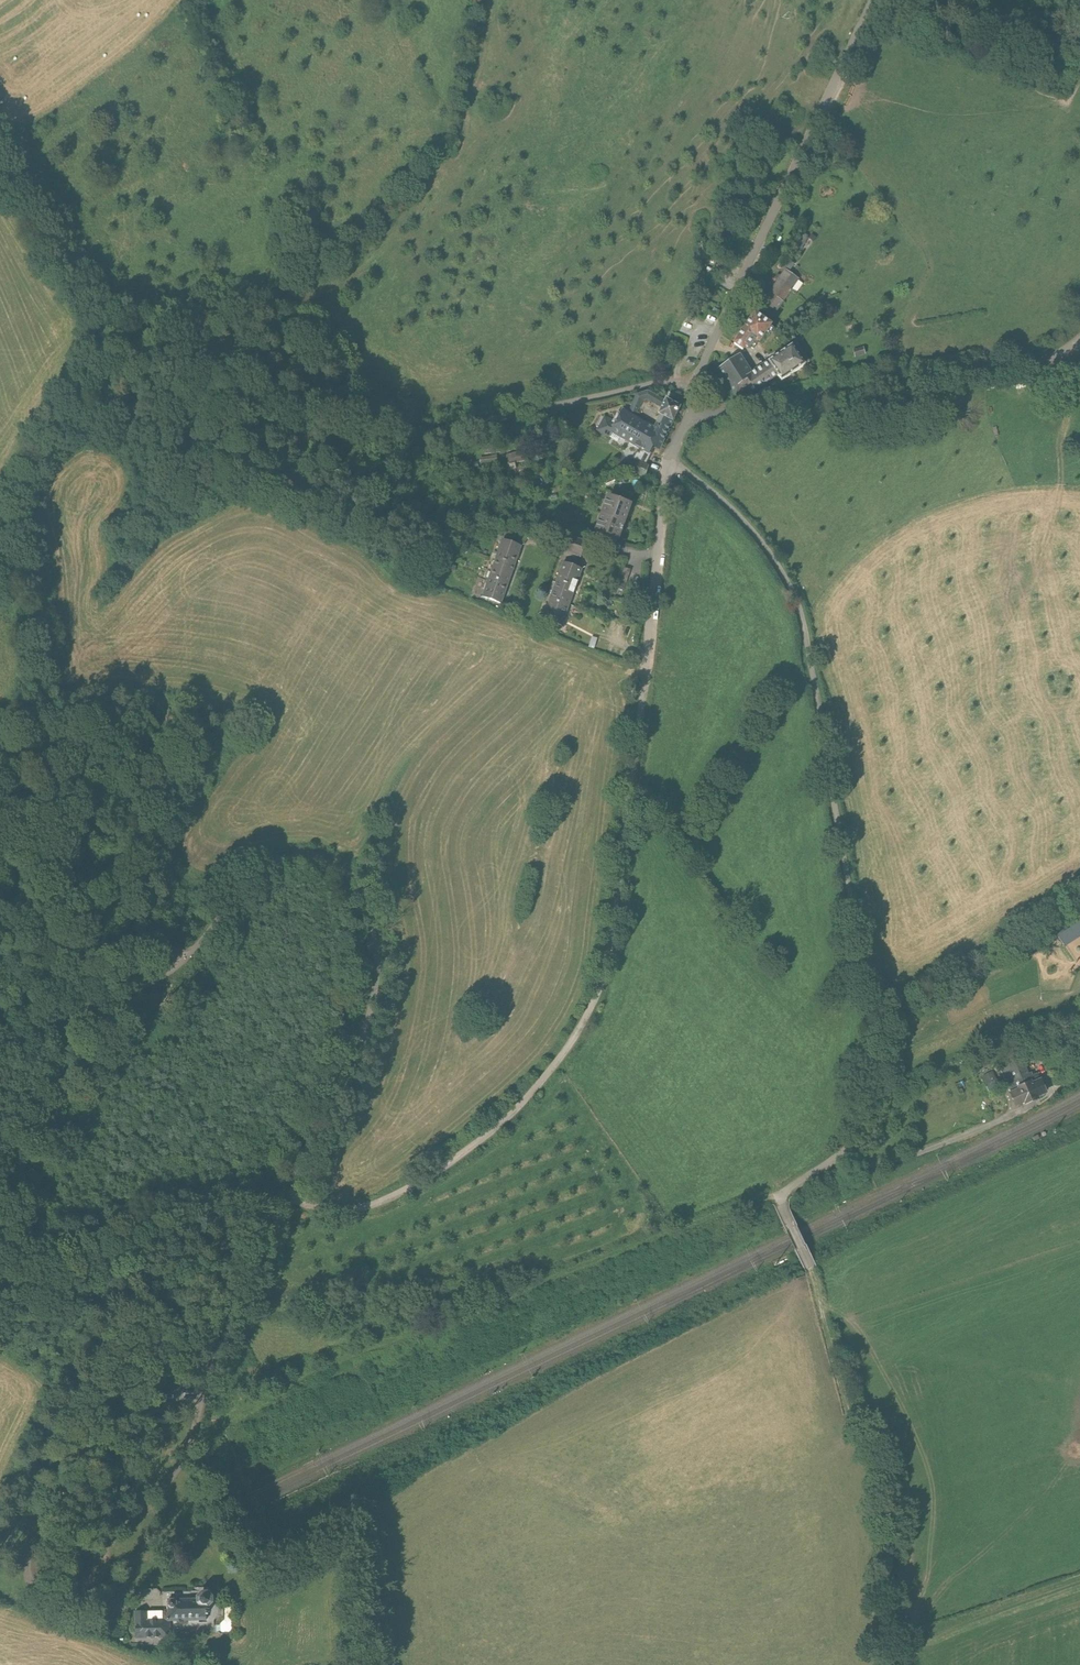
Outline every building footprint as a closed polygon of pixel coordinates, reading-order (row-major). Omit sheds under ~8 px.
[(798,279),(785,270),(769,293),(782,302),(798,279)] [(767,323),(782,302),(769,293),(754,314),(767,323)] [(734,344),(743,350),(745,346),(748,348),(751,348),(752,347),(754,348),(758,343),(771,326),(767,323),(754,314),(734,344)] [(778,374),(777,374),(781,380),(810,361),(796,342),(769,361),(778,374)] [(864,348),(853,351),(855,358),(865,356),(864,348)] [(750,393),(777,374),(778,374),(769,361),(751,373),(739,356),(719,369),(736,395),(747,388),(750,393)] [(637,395),(630,411),(636,414),(642,400),(647,398),(663,407),(666,401),(648,392),(637,395)] [(666,400),(666,401),(663,407),(660,414),(661,414),(672,420),(673,420),(679,407),(666,400)] [(659,447),(672,420),(661,414),(656,424),(636,414),(630,411),(629,414),(624,411),(617,423),(612,431),(641,447),(644,449),(644,448),(648,441),(659,447)] [(617,423),(606,418),(598,429),(610,435),(612,431),(617,423)] [(644,475),(648,465),(646,465),(652,453),(644,448),(644,449),(641,447),(639,452),(636,450),(626,469),(644,475)] [(523,450),(511,452),(513,463),(525,460),(523,450)] [(609,495),(602,514),(624,522),(631,503),(609,495)] [(617,541),(624,522),(602,514),(595,533),(617,541)] [(587,541),(564,532),(558,548),(581,557),(587,541)] [(502,540),(495,559),(515,566),(521,547),(502,540)] [(495,559),(489,577),(508,584),(515,566),(495,559)] [(563,562),(556,581),(575,588),(582,569),(563,562)] [(624,567),(619,581),(626,583),(631,569),(624,567)] [(501,603),(508,584),(489,577),(482,596),(501,603)] [(556,581),(549,599),(568,606),(575,588),(556,581)] [(620,598),(626,583),(619,581),(614,596),(620,598)] [(561,624),(568,606),(549,599),(542,618),(561,624)] [(1058,936),(1065,947),(1079,937),(1079,922),(1058,936)] [(1025,1055),(1015,1059),(1025,1082),(1033,1079),(1026,1063),(1028,1062),(1025,1055)] [(1018,1086),(1025,1082),(1015,1059),(1014,1056),(1004,1061),(1006,1065),(1000,1067),(1011,1092),(1019,1088),(1018,1086)] [(993,1071),(982,1076),(987,1086),(998,1080),(993,1071)] [(1033,1079),(1025,1082),(1034,1101),(1041,1098),(1041,1096),(1049,1092),(1043,1077),(1034,1081),(1033,1079)] [(1034,1101),(1025,1082),(1018,1086),(1019,1088),(1011,1092),(1017,1106),(1026,1102),(1027,1104),(1034,1101)] [(242,1482),(242,1483),(242,1485),(243,1486),(255,1507),(255,1508),(255,1510),(257,1511),(259,1512),(262,1512),(264,1510),(264,1508),(264,1506),(262,1504),(260,1503),(258,1504),(256,1505),(254,1500),(251,1496),(246,1487),(247,1487),(249,1486),(250,1485),(251,1484),(251,1483),(251,1481),(250,1480),(249,1479),(248,1478),(246,1478),(245,1478),(243,1479),(242,1480),(242,1482)] [(199,1598),(170,1598),(170,1609),(163,1609),(164,1620),(148,1620),(148,1609),(134,1610),(135,1639),(171,1638),(170,1622),(209,1621),(208,1610),(213,1609),(217,1604),(217,1597),(212,1592),(206,1591),(200,1594),(199,1598)]
